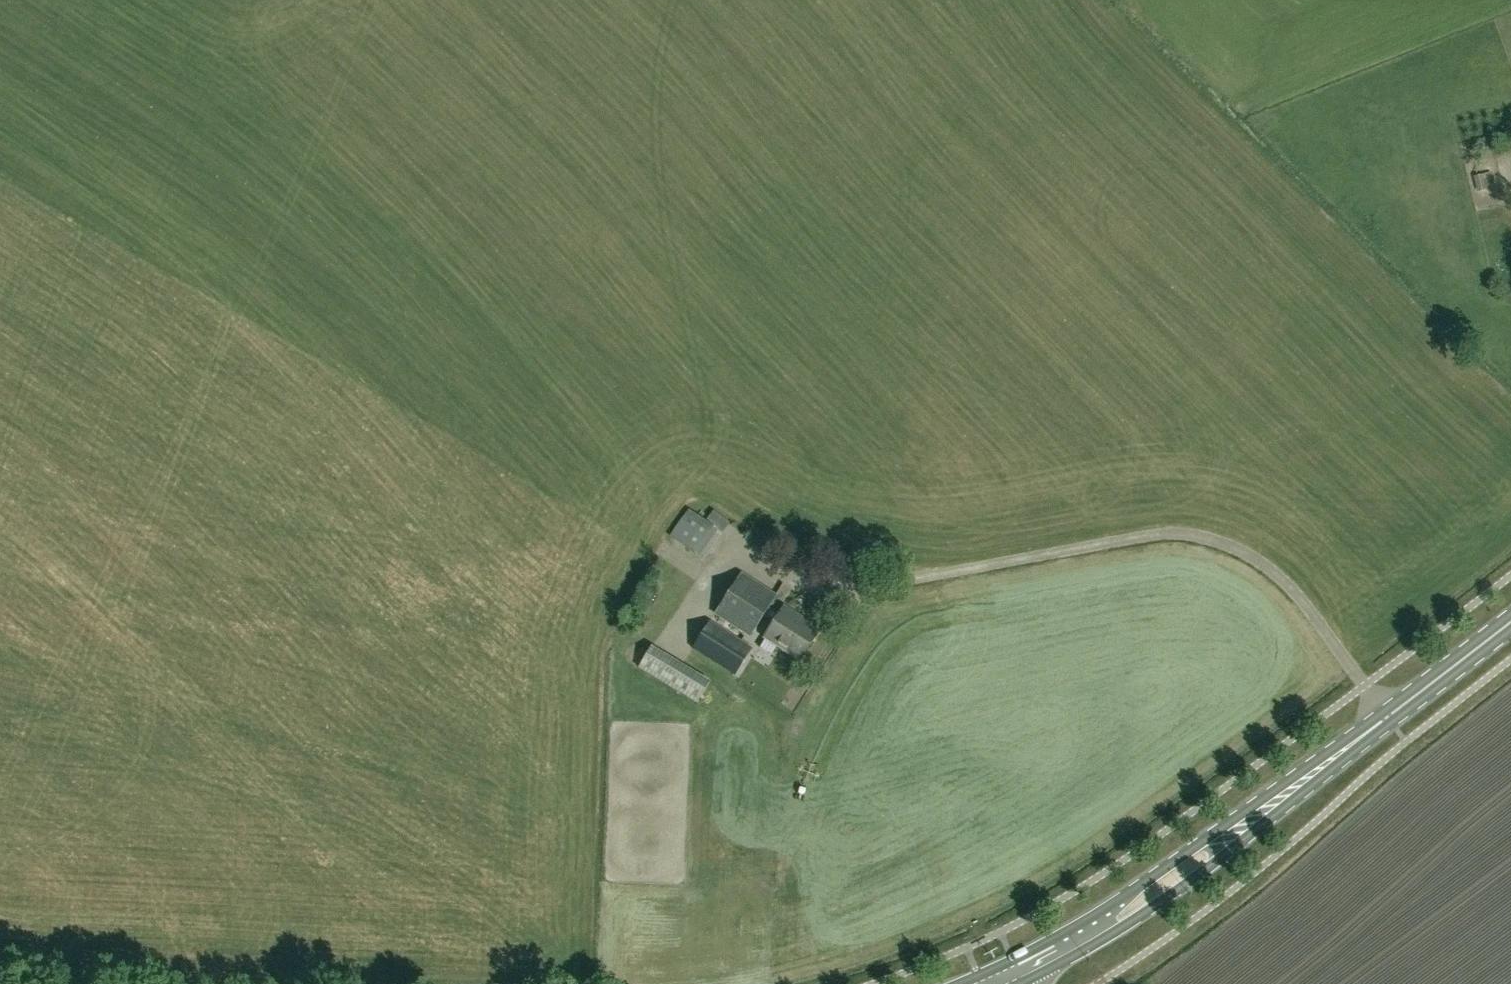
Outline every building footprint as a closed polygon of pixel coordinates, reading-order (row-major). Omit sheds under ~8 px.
[(687,509),(669,535),(703,559),(721,533),(705,521),(687,509)] [(712,511),(705,521),(721,533),(728,522),(712,511)] [(798,616),(783,606),(777,614),(768,608),(775,596),(741,574),(715,614),(751,637),(764,615),(773,621),(762,638),(799,661),(818,631),(797,618),(798,616)] [(751,648),(709,621),(692,648),(734,675),(751,648)] [(708,684),(650,647),(637,667),(695,704),(708,684)]
